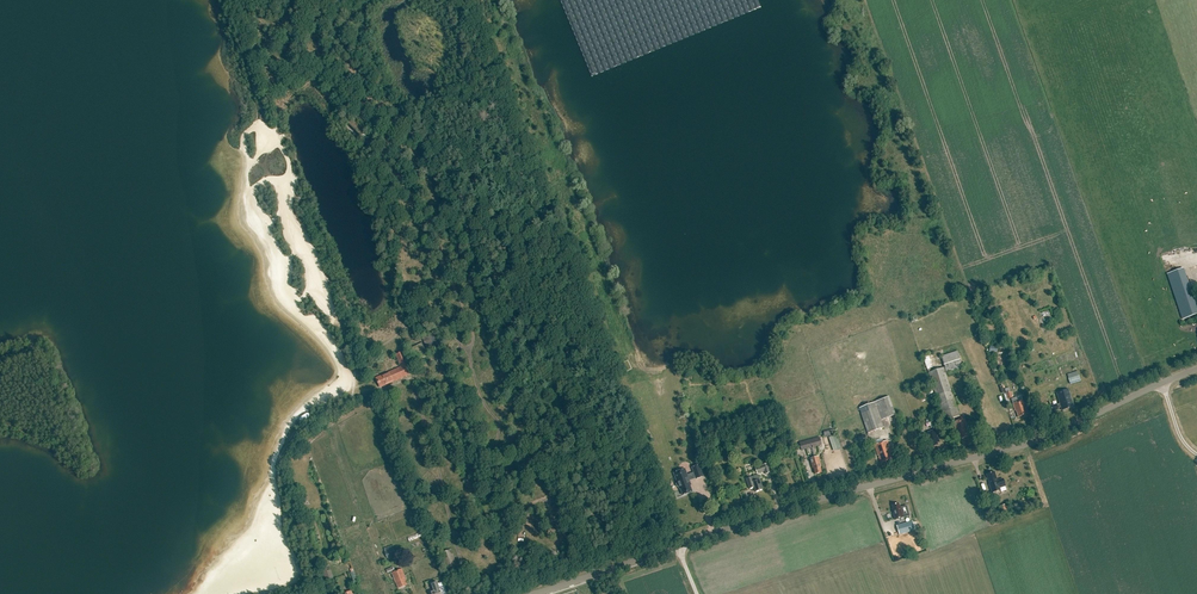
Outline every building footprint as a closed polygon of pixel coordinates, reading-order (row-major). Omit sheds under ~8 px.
[(370,128),(356,114),(347,123),(361,137),(370,128)] [(1196,315),(1196,306),(1184,268),(1167,274),(1183,320),(1196,315)] [(426,342),(429,348),(439,343),(436,338),(426,342)] [(415,357),(417,361),(428,356),(422,343),(420,344),(421,347),(418,348),(417,346),(412,349),(416,357),(415,357)] [(941,356),(947,373),(963,367),(957,350),(941,356)] [(402,367),(377,378),(380,387),(412,373),(403,352),(397,355),(402,367)] [(943,368),(932,371),(931,369),(932,369),(932,368),(933,368),(928,354),(923,356),(928,373),(944,421),(960,416),(943,368)] [(626,372),(632,370),(629,360),(623,362),(626,372)] [(1080,380),(1078,372),(1068,375),(1070,383),(1080,380)] [(1069,389),(1057,392),(1061,403),(1057,404),(1051,406),(1053,411),(1059,409),(1059,408),(1062,407),(1063,410),(1074,406),(1069,389)] [(859,408),(868,433),(884,428),(881,420),(895,415),(889,397),(859,408)] [(1023,401),(1014,404),(1016,411),(1017,411),(1019,417),(1027,414),(1023,401)] [(301,418),(300,419),(302,422),(303,421),(304,421),(308,418),(309,417),(310,416),(308,413),(307,413),(305,414),(302,417),(301,418)] [(965,419),(954,422),(957,431),(958,430),(961,439),(969,436),(967,427),(968,427),(965,419)] [(937,443),(940,442),(936,430),(926,433),(929,442),(930,442),(931,445),(932,445),(933,446),(938,445),(937,443)] [(834,451),(841,448),(837,435),(829,437),(834,451)] [(799,443),(801,450),(822,445),(820,437),(799,443)] [(887,440),(874,445),(877,454),(878,454),(881,463),(894,459),(887,440)] [(818,456),(810,459),(812,468),(813,468),(815,474),(821,472),(820,468),(821,468),(818,456)] [(767,463),(755,468),(757,473),(764,471),(765,474),(770,472),(767,463)] [(699,465),(692,468),(696,479),(703,476),(699,465)] [(680,489),(683,495),(692,492),(690,486),(691,485),(686,472),(680,474),(679,471),(674,473),(677,483),(676,484),(677,487),(678,487),(679,487),(679,489),(680,489)] [(998,480),(995,472),(987,474),(990,484),(989,484),(992,492),(1001,490),(1000,487),(1006,486),(1003,478),(998,480)] [(758,475),(746,479),(749,489),(754,487),(755,491),(763,489),(758,475)] [(1033,497),(1022,501),(1025,507),(1035,504),(1033,497)] [(893,509),(892,509),(895,519),(904,517),(901,506),(900,507),(899,503),(892,504),(893,509)] [(1008,511),(1006,504),(998,506),(1000,514),(1008,511)] [(897,525),(899,535),(916,530),(913,520),(897,525)] [(410,541),(424,535),(422,531),(408,537),(410,541)] [(387,558),(396,555),(394,548),(385,551),(387,558)] [(451,549),(441,553),(447,569),(457,565),(451,549)] [(402,569),(392,573),(396,582),(399,588),(407,585),(404,576),(404,575),(402,569)] [(444,593),(447,592),(443,582),(432,585),(434,591),(431,592),(431,593),(445,593),(444,593)]
